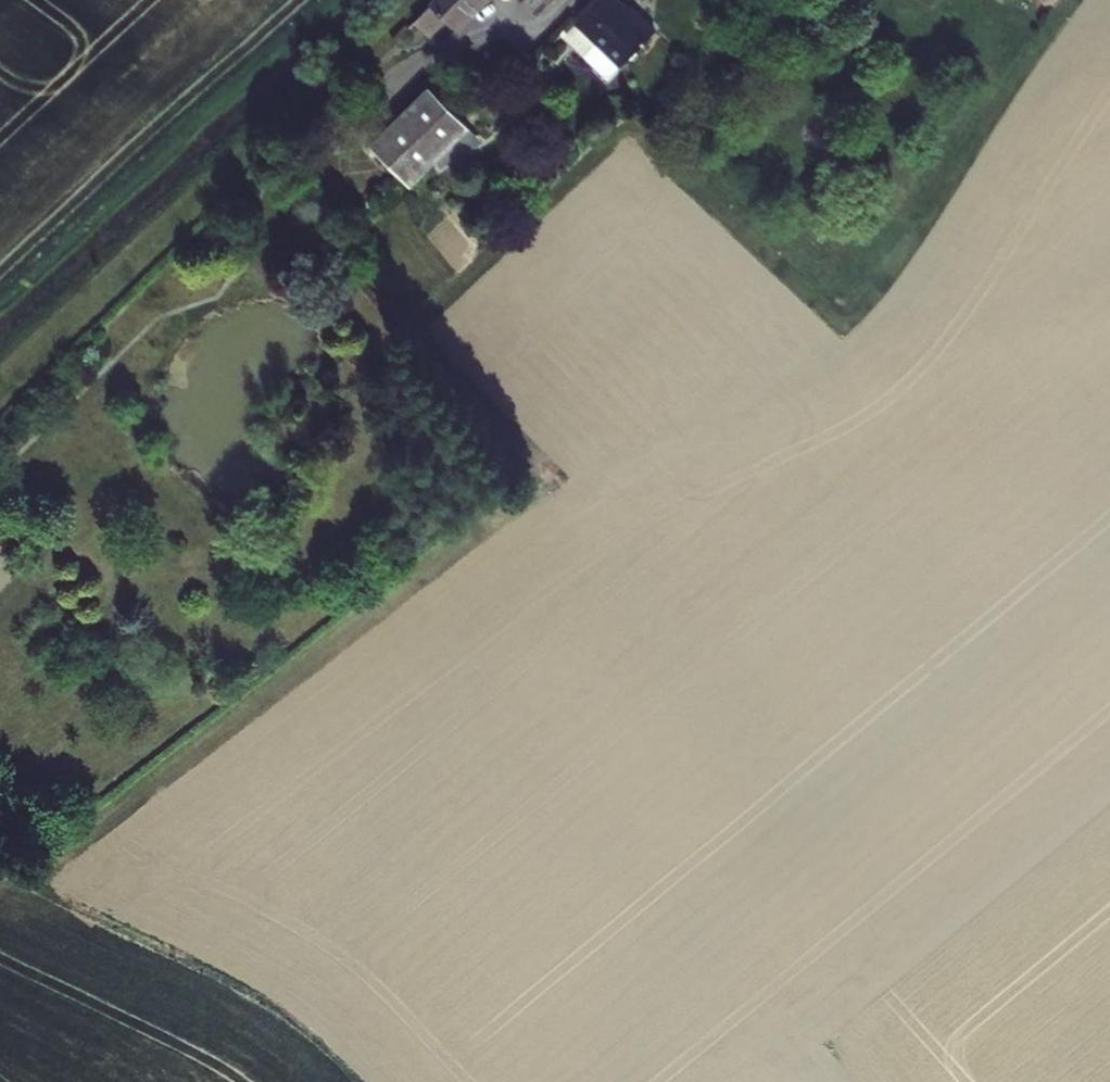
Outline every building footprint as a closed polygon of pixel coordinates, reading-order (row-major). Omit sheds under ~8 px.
[(401,12),(411,22),(419,15),(435,26),(449,14),(461,23),(485,0),(414,0),(401,12)] [(661,12),(651,0),(585,0),(581,3),(601,24),(586,41),(599,56),(612,58),(661,12)] [(368,143),(404,175),(461,115),(426,81),(368,143)] [(461,115),(404,175),(408,179),(465,119),(461,115)]
